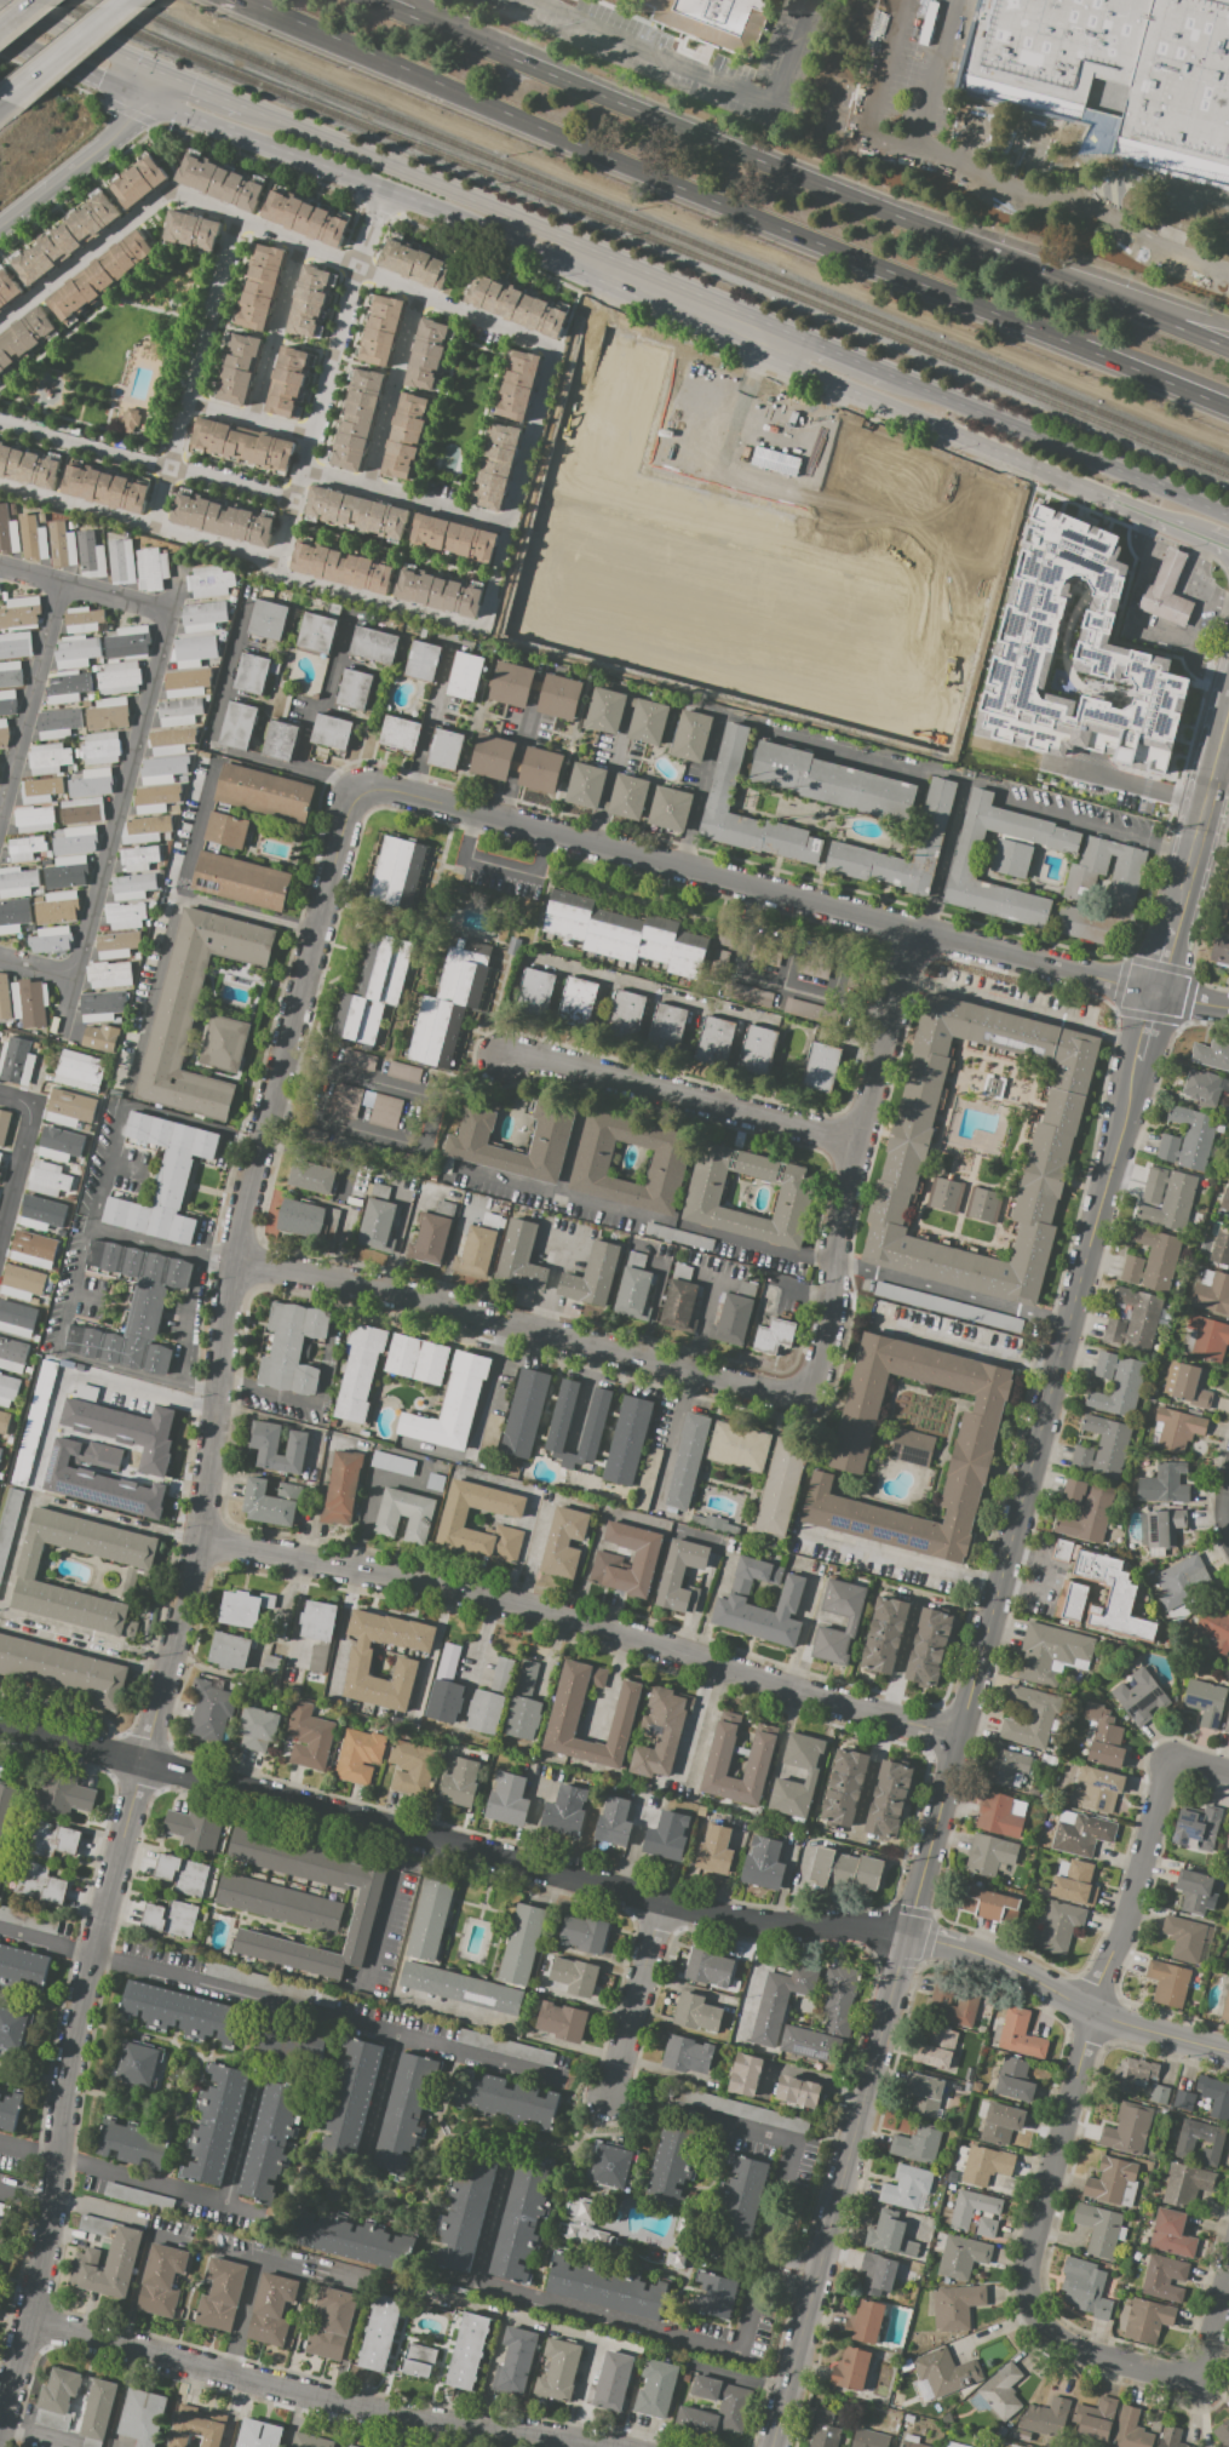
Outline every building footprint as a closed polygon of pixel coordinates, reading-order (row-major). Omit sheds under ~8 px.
[(776,0),(629,0),(656,11),(651,24),(754,62),(776,0)] [(959,93),(983,0),(1228,0),(1228,187),(1113,157),(1131,88),(1095,79),(1082,126),(959,93)] [(127,211),(109,185),(153,154),(171,179),(127,211)] [(176,183),(186,154),(264,184),(253,213),(176,183)] [(262,217),(272,188),(350,218),(339,247),(262,217)] [(11,262),(30,288),(122,218),(102,191),(11,262)] [(161,240),(170,210),(220,223),(213,253),(161,240)] [(46,300),(67,327),(157,257),(137,230),(46,300)] [(375,267),(387,237),(454,264),(442,292),(375,267)] [(257,243),(287,251),(265,332),(236,323),(257,243)] [(305,265),(335,274),(317,338),(287,329),(305,265)] [(23,294),(2,269),(0,271),(0,312),(23,294)] [(470,304),(482,276),(567,310),(555,338),(470,304)] [(377,294),(406,303),(389,367),(358,360),(377,294)] [(59,333),(0,377),(0,337),(40,308),(59,333)] [(423,317),(452,326),(435,390),(404,383),(423,317)] [(231,332),(262,340),(243,405),(214,396),(231,332)] [(282,344),(312,353),(295,417),(265,409),(282,344)] [(511,349),(541,357),(524,422),(494,413),(511,349)] [(355,368),(386,377),(362,472),(331,464),(355,368)] [(402,391),(431,400),(410,481),(381,472),(402,391)] [(132,432),(130,431),(130,434),(124,432),(124,430),(121,429),(124,423),(121,423),(124,411),(126,412),(127,407),(138,411),(137,414),(140,416),(137,426),(134,425),(132,432)] [(190,451),(197,419),(294,445),(286,476),(190,451)] [(493,422),(523,430),(501,510),(472,503),(493,422)] [(52,488),(0,475),(0,443),(61,459),(52,488)] [(59,492),(68,463),(149,483),(140,514),(59,492)] [(304,517),(312,486),(408,511),(400,543),(304,517)] [(170,523),(178,492),(275,516),(266,548),(170,523)] [(12,550),(0,552),(0,507),(7,506),(10,526),(17,525),(19,548),(11,549),(12,550)] [(1027,510),(1004,597),(1070,614),(1076,592),(1082,594),(1091,558),(1086,557),(1092,532),(1062,525),(1063,518),(1027,510)] [(409,541),(417,512),(498,533),(490,563),(409,541)] [(40,560),(27,561),(27,555),(24,556),(24,551),(27,551),(24,538),(23,538),(22,521),(28,520),(28,517),(36,516),(38,533),(45,533),(47,556),(40,557),(40,560)] [(53,568),(48,522),(64,521),(65,532),(74,532),(76,566),(69,566),(69,567),(53,568)] [(94,526),(102,526),(103,533),(96,534),(94,526)] [(77,532),(94,529),(96,546),(103,545),(105,577),(81,579),(77,532)] [(131,539),(136,583),(111,584),(108,537),(115,537),(116,540),(131,539)] [(289,572),(298,540),(394,565),(386,596),(289,572)] [(1167,546),(1153,585),(1172,594),(1187,554),(1167,546)] [(138,590),(134,550),(143,550),(143,549),(159,548),(160,554),(167,554),(170,578),(161,579),(162,590),(148,591),(148,589),(138,590)] [(229,596),(194,600),(193,591),(188,591),(186,575),(194,574),(193,569),(222,566),(223,573),(234,572),(236,586),(228,588),(229,596)] [(395,597),(403,567),(483,589),(476,618),(395,597)] [(1153,585),(1148,583),(1138,608),(1185,627),(1195,602),(1172,594),(1153,585)] [(7,629),(0,630),(0,611),(5,611),(5,608),(6,608),(6,600),(39,596),(40,615),(36,615),(38,629),(7,631),(7,629)] [(258,600),(289,607),(280,642),(248,634),(258,600)] [(185,634),(184,626),(183,626),(182,615),(183,606),(225,601),(228,621),(216,623),(217,630),(185,634)] [(67,634),(64,613),(68,613),(67,609),(88,607),(90,612),(104,609),(105,623),(98,623),(98,631),(67,634)] [(305,612),(337,620),(328,654),(297,647),(305,612)] [(148,625),(149,643),(147,644),(148,654),(147,654),(147,657),(126,659),(125,657),(107,659),(105,636),(117,635),(116,627),(148,625)] [(356,626),(398,636),(391,665),(349,655),(356,626)] [(33,657),(0,659),(0,634),(30,631),(33,657)] [(88,667),(58,670),(57,661),(54,661),(53,652),(59,651),(58,641),(62,641),(61,637),(85,635),(85,640),(98,638),(100,658),(88,659),(88,667)] [(178,669),(177,661),(176,661),(173,641),(216,636),(218,658),(201,660),(201,666),(178,669)] [(414,638),(442,646),(433,681),(404,674),(414,638)] [(1015,647),(1158,677),(1131,766),(997,722),(1015,647)] [(446,693),(458,651),(487,659),(475,700),(446,693)] [(245,653),(272,660),(264,695),(235,688),(245,653)] [(22,687),(0,689),(0,663),(19,660),(22,687)] [(96,672),(104,672),(103,663),(137,660),(138,669),(140,667),(142,684),(137,686),(138,690),(98,695),(96,672)] [(499,661),(534,670),(526,707),(489,699),(499,661)] [(345,669),(373,676),(364,711),(335,703),(345,669)] [(47,705),(46,687),(53,686),(52,676),(57,675),(57,672),(79,670),(79,674),(88,672),(91,692),(79,693),(80,701),(47,705)] [(194,697),(168,699),(166,676),(200,671),(202,688),(193,689),(194,697)] [(546,674),(582,682),(573,720),(538,711),(546,674)] [(595,687),(627,695),(618,735),(585,727),(595,687)] [(1,716),(0,716),(0,691),(15,689),(17,715),(1,717),(1,716)] [(128,727),(88,730),(86,709),(96,707),(94,700),(125,698),(128,727)] [(637,698),(670,706),(660,745),(627,738),(637,698)] [(161,728),(159,704),(202,699),(203,715),(194,716),(195,724),(161,728)] [(219,743),(230,700),(259,709),(247,750),(219,743)] [(80,709),(81,727),(70,728),(71,738),(40,740),(38,712),(80,709)] [(683,709),(671,755),(700,763),(712,717),(683,709)] [(354,723),(346,751),(311,741),(318,714),(354,723)] [(421,724),(414,752),(379,744),(387,715),(421,724)] [(6,747),(0,748),(0,720),(6,720),(8,740),(6,747)] [(271,721),(299,728),(291,763),(262,756),(271,721)] [(728,722),(697,837),(817,867),(825,839),(808,835),(809,830),(766,819),(765,823),(728,813),(750,728),(728,722)] [(185,752),(153,756),(149,732),(193,727),(195,744),(184,745),(185,752)] [(438,729),(466,737),(456,772),(429,764),(438,729)] [(84,764),(84,761),(81,761),(80,744),(85,743),(85,735),(116,732),(117,740),(120,740),(121,755),(119,755),(120,761),(84,764)] [(479,733),(516,743),(506,779),(470,770),(479,733)] [(760,740),(812,752),(811,758),(917,785),(908,823),(798,796),(799,791),(751,779),(760,740)] [(31,746),(62,743),(63,749),(70,749),(73,764),(58,766),(59,773),(33,775),(31,768),(29,768),(27,752),(31,752),(31,746)] [(527,747),(563,756),(553,793),(517,784),(527,747)] [(145,786),(144,776),(140,776),(139,762),(182,757),(183,764),(184,764),(185,773),(178,774),(179,783),(145,786)] [(214,800),(224,762),(316,786),(305,825),(214,800)] [(575,762),(608,770),(598,809),(565,801),(575,762)] [(68,780),(84,778),(82,772),(108,769),(108,775),(111,775),(114,790),(71,793),(71,789),(68,789),(68,780)] [(618,773),(649,781),(639,820),(608,812),(618,773)] [(832,841),(825,869),(868,881),(869,876),(906,886),(904,892),(928,898),(958,784),(931,776),(918,825),(921,825),(912,861),(832,841)] [(23,804),(21,781),(62,778),(63,793),(50,795),(50,802),(23,804)] [(657,786),(694,795),(684,832),(648,823),(657,786)] [(972,787),(942,901),(1045,929),(1052,900),(976,879),(989,831),(1076,854),(1082,833),(1056,826),(1056,824),(990,807),(994,793),(972,787)] [(167,812),(142,814),(142,807),(140,807),(139,790),(147,789),(147,791),(173,789),(174,803),(166,804),(167,812)] [(104,820),(63,824),(61,802),(73,801),(73,800),(103,796),(104,820)] [(53,807),(54,830),(18,833),(17,826),(15,826),(13,809),(33,807),(33,808),(53,807)] [(203,838),(211,812),(249,821),(242,849),(203,838)] [(121,844),(121,836),(125,821),(170,816),(171,831),(159,832),(160,841),(121,844)] [(62,853),(62,847),(54,848),(53,838),(67,837),(65,827),(96,825),(98,842),(93,843),(93,849),(62,853)] [(385,835),(441,849),(423,916),(368,901),(385,835)] [(1086,836),(1148,852),(1122,947),(1055,929),(1061,904),(1102,915),(1118,856),(1110,854),(1104,876),(1096,873),(1087,902),(1062,895),(1070,865),(1078,866),(1086,836)] [(11,863),(8,841),(45,837),(46,852),(33,853),(34,861),(11,863)] [(998,838),(1033,847),(1024,879),(990,870),(998,838)] [(120,849),(157,844),(160,863),(149,864),(149,870),(126,872),(125,866),(122,866),(120,849)] [(282,913),(190,888),(200,848),(293,873),(282,913)] [(44,867),(56,866),(54,858),(86,855),(88,875),(85,876),(86,886),(46,890),(44,867)] [(30,895),(0,898),(0,869),(19,867),(21,872),(38,870),(39,887),(29,888),(30,895)] [(115,901),(114,894),(111,895),(110,886),(113,886),(113,878),(155,873),(157,890),(144,892),(145,898),(115,901)] [(553,888),(596,900),(593,907),(644,921),(645,913),(680,923),(678,930),(708,939),(696,990),(665,981),(667,973),(634,963),(632,973),(581,958),(582,950),(540,939),(553,888)] [(75,892),(77,910),(75,910),(76,922),(36,925),(34,902),(47,901),(46,894),(75,892)] [(22,932),(0,934),(0,901),(29,899),(31,922),(21,923),(22,932)] [(142,927),(111,930),(110,923),(107,924),(104,905),(119,904),(119,905),(144,902),(147,919),(140,921),(142,927)] [(225,1124),(132,1099),(183,906),(276,930),(266,969),(212,955),(180,1071),(235,1085),(225,1124)] [(31,936),(46,935),(45,928),(73,925),(73,934),(73,944),(69,945),(70,950),(64,950),(65,956),(46,957),(46,952),(34,953),(31,936)] [(748,959),(756,930),(787,939),(780,967),(748,959)] [(344,992),(332,1035),(384,1048),(395,1007),(408,1009),(425,945),(373,932),(355,996),(344,992)] [(99,961),(97,938),(138,933),(140,949),(128,950),(130,957),(99,961)] [(1225,933),(1228,934),(1228,964),(1218,961),(1225,933)] [(407,1059),(424,995),(436,998),(453,935),(496,947),(478,1010),(466,1008),(449,1071),(407,1059)] [(803,944),(833,952),(826,980),(796,973),(803,944)] [(132,985),(90,990),(88,981),(87,981),(86,967),(91,967),(91,963),(107,961),(107,964),(130,962),(132,985)] [(524,967),(558,974),(547,1018),(515,1009),(524,967)] [(12,1019),(0,1020),(0,972),(8,972),(12,1019)] [(568,976),(597,982),(586,1027),(558,1020),(568,976)] [(18,980),(31,979),(31,982),(42,981),(42,984),(45,984),(47,1007),(45,1007),(47,1026),(23,1028),(22,1018),(15,1019),(11,984),(18,982),(18,980)] [(724,997),(728,981),(776,993),(771,1009),(724,997)] [(604,1032),(614,990),(648,998),(637,1041),(604,1032)] [(82,1022),(80,993),(126,991),(128,1013),(113,1014),(113,1020),(82,1022)] [(1036,1307),(857,1261),(892,1123),(895,1124),(929,992),(1103,1037),(1080,1128),(1081,1128),(1068,1184),(1062,1181),(1051,1226),(1057,1227),(1036,1307)] [(785,997),(842,1012),(838,1026),(781,1012),(785,997)] [(655,1002),(689,1010),(678,1053),(644,1044),(655,1002)] [(209,1013),(252,1024),(239,1074),(196,1064),(209,1013)] [(694,1060),(706,1015),(740,1024),(729,1068),(694,1060)] [(750,1022),(781,1031),(769,1076),(737,1068),(750,1022)] [(80,1045),(86,1025),(99,1028),(100,1024),(120,1028),(113,1054),(80,1045)] [(1190,1053),(1191,1053),(1190,1062),(1228,1072),(1228,1037),(1213,1033),(1210,1048),(1205,1047),(1205,1045),(1193,1042),(1190,1053)] [(29,1087),(0,1079),(0,1057),(4,1042),(8,1043),(10,1036),(31,1042),(29,1053),(36,1055),(29,1087)] [(803,1084),(814,1042),(843,1050),(832,1091),(803,1084)] [(97,1093),(54,1082),(63,1048),(102,1059),(97,1074),(100,1076),(97,1093)] [(343,1064),(346,1049),(378,1058),(374,1072),(343,1064)] [(389,1061),(424,1071),(420,1084),(385,1074),(389,1061)] [(1182,1093),(1184,1094),(1184,1096),(1189,1098),(1189,1099),(1216,1107),(1221,1090),(1228,1092),(1228,1079),(1201,1071),(1201,1072),(1189,1068),(1182,1093)] [(1007,1081),(1026,1085),(1021,1105),(1003,1100),(1007,1081)] [(354,1121),(328,1113),(335,1083),(362,1090),(354,1121)] [(46,1121),(48,1112),(46,1112),(52,1088),(97,1100),(91,1123),(77,1119),(75,1128),(46,1121)] [(403,1100),(395,1131),(367,1124),(375,1093),(403,1100)] [(557,1185),(442,1154),(448,1134),(458,1136),(466,1105),(498,1113),(492,1133),(490,1133),(487,1145),(528,1156),(538,1121),(530,1119),(535,1100),(576,1111),(557,1185)] [(1170,1105),(1166,1119),(1187,1125),(1179,1151),(1177,1150),(1181,1137),(1162,1133),(1155,1159),(1175,1164),(1176,1157),(1178,1157),(1176,1165),(1204,1173),(1218,1117),(1170,1105)] [(2,1147),(0,1146),(0,1110),(12,1113),(2,1147)] [(673,1216),(567,1188),(587,1110),(694,1137),(673,1216)] [(102,1221),(108,1196),(150,1207),(166,1148),(121,1136),(128,1111),(219,1135),(213,1159),(195,1154),(179,1216),(197,1220),(190,1244),(102,1221)] [(68,1162),(36,1154),(44,1124),(86,1136),(80,1158),(69,1156),(68,1162)] [(299,1141),(303,1125),(328,1133),(325,1148),(299,1141)] [(333,1134),(363,1142),(360,1157),(329,1148),(333,1134)] [(800,1251),(679,1220),(701,1139),(822,1170),(800,1251)] [(363,1156),(367,1144),(390,1150),(387,1162),(363,1156)] [(337,1170),(329,1196),(287,1185),(294,1158),(337,1170)] [(27,1190),(35,1159),(62,1167),(61,1174),(73,1177),(68,1192),(59,1190),(57,1197),(27,1190)] [(1149,1168),(1170,1173),(1171,1169),(1198,1176),(1183,1233),(1135,1220),(1149,1168)] [(928,1205),(936,1176),(964,1184),(957,1213),(928,1205)] [(358,1242),(374,1182),(391,1186),(387,1203),(396,1205),(384,1249),(358,1242)] [(972,1184),(1003,1192),(995,1224),(964,1216),(972,1184)] [(1225,1187),(1228,1188),(1228,1212),(1219,1209),(1225,1187)] [(48,1233),(18,1225),(21,1217),(17,1216),(22,1200),(25,1200),(27,1194),(61,1204),(59,1210),(65,1211),(62,1227),(51,1225),(48,1233)] [(285,1198),(326,1209),(317,1239),(276,1228),(285,1198)] [(452,1219),(440,1263),(406,1254),(408,1243),(417,1244),(421,1222),(417,1221),(420,1210),(433,1214),(436,1202),(452,1205),(448,1217),(452,1219)] [(501,1216),(486,1276),(450,1267),(454,1254),(461,1256),(466,1234),(460,1232),(463,1222),(479,1227),(483,1210),(501,1216)] [(510,1216),(539,1225),(528,1262),(550,1268),(544,1291),(494,1278),(510,1216)] [(710,1251),(643,1233),(645,1221),(713,1238),(710,1251)] [(1126,1254),(1144,1259),(1142,1272),(1144,1272),(1150,1248),(1130,1243),(1133,1226),(1182,1238),(1167,1294),(1141,1286),(1142,1279),(1139,1278),(1138,1284),(1119,1279),(1126,1254)] [(1219,1227),(1228,1230),(1228,1264),(1210,1259),(1219,1227)] [(10,1259),(11,1250),(10,1250),(15,1230),(58,1240),(51,1270),(10,1259)] [(167,1375),(162,1375),(156,1374),(149,1373),(142,1369),(140,1369),(132,1368),(125,1366),(120,1364),(119,1363),(111,1363),(108,1363),(102,1360),(97,1358),(94,1358),(91,1359),(88,1358),(85,1357),(80,1354),(63,1349),(69,1324),(122,1339),(138,1278),(84,1263),(91,1238),(103,1242),(108,1242),(111,1243),(116,1244),(121,1245),(125,1248),(126,1248),(131,1248),(134,1248),(138,1249),(142,1250),(147,1253),(153,1253),(159,1253),(162,1254),(170,1257),(173,1257),(177,1257),(183,1259),(189,1261),(194,1265),(188,1289),(170,1284),(154,1345),(173,1349),(167,1375)] [(557,1294),(563,1272),(584,1277),(593,1239),(620,1247),(603,1307),(557,1294)] [(628,1250),(647,1255),(643,1271),(660,1276),(648,1323),(611,1313),(628,1250)] [(29,1301),(0,1294),(0,1289),(7,1263),(46,1273),(40,1296),(31,1294),(29,1301)] [(662,1317),(676,1263),(693,1267),(689,1282),(705,1286),(701,1297),(697,1297),(696,1303),(694,1303),(689,1324),(662,1317)] [(1204,1268),(1214,1271),(1211,1285),(1200,1283),(1204,1268)] [(1217,1271),(1228,1274),(1228,1320),(1188,1310),(1195,1283),(1212,1288),(1217,1271)] [(723,1290),(736,1294),(741,1279),(756,1284),(752,1299),(754,1299),(742,1345),(713,1337),(722,1305),(719,1303),(723,1290)] [(871,1296),(1008,1328),(1012,1315),(874,1283),(871,1296)] [(1116,1286),(1164,1299),(1149,1354),(1102,1342),(1109,1317),(1130,1322),(1133,1307),(1113,1301),(1116,1286)] [(30,1340),(0,1332),(0,1299),(38,1310),(30,1340)] [(257,1385),(262,1356),(270,1358),(276,1330),(272,1331),(269,1330),(266,1329),(272,1301),(285,1303),(297,1303),(305,1308),(321,1307),(332,1314),(327,1339),(321,1339),(317,1339),(310,1337),(305,1335),(299,1365),(308,1364),(318,1369),(317,1394),(314,1394),(310,1396),(303,1394),(294,1392),(291,1389),(285,1391),(281,1389),(276,1389),(271,1387),(268,1386),(257,1385)] [(1190,1314),(1228,1326),(1228,1335),(1219,1368),(1188,1358),(1195,1331),(1185,1329),(1190,1314)] [(753,1349),(759,1326),(769,1329),(771,1318),(798,1325),(791,1348),(779,1346),(776,1357),(753,1349)] [(333,1416),(352,1345),(346,1342),(352,1322),(390,1331),(384,1353),(378,1352),(366,1402),(369,1403),(363,1425),(333,1416)] [(967,1564),(800,1522),(815,1468),(834,1474),(829,1495),(943,1524),(947,1507),(940,1505),(964,1410),(972,1412),(976,1396),(889,1374),(863,1474),(829,1466),(865,1330),(1013,1369),(1011,1380),(1013,1380),(1009,1402),(1004,1400),(990,1452),(992,1454),(983,1485),(971,1532),(976,1534),(967,1564)] [(384,1370),(394,1334),(450,1348),(441,1386),(384,1370)] [(21,1374),(0,1368),(0,1337),(29,1345),(21,1374)] [(456,1348),(492,1358),(487,1380),(483,1379),(464,1451),(396,1434),(402,1411),(431,1420),(432,1417),(438,1420),(456,1348)] [(1099,1352),(1147,1364),(1131,1421),(1084,1408),(1089,1391),(1110,1396),(1114,1381),(1093,1376),(1099,1352)] [(11,1485),(44,1359),(57,1363),(24,1489),(11,1485)] [(1172,1362),(1207,1371),(1201,1391),(1212,1394),(1207,1410),(1193,1405),(1191,1410),(1178,1406),(1179,1403),(1162,1397),(1172,1362)] [(500,1452),(522,1368),(552,1375),(530,1460),(500,1452)] [(10,1408),(0,1405),(0,1374),(21,1380),(15,1402),(12,1400),(10,1408)] [(562,1379),(580,1382),(562,1454),(544,1449),(562,1379)] [(576,1457),(595,1387),(613,1392),(595,1462),(576,1457)] [(624,1394),(653,1402),(631,1486),(602,1479),(624,1394)] [(41,1489),(56,1435),(81,1443),(77,1456),(70,1454),(67,1465),(149,1486),(153,1474),(137,1471),(143,1448),(58,1425),(67,1397),(151,1419),(155,1405),(176,1410),(167,1438),(173,1439),(170,1452),(172,1452),(165,1482),(167,1483),(161,1507),(163,1507),(160,1520),(41,1489)] [(1159,1406),(1210,1421),(1205,1439),(1194,1437),(1190,1448),(1185,1446),(1183,1455),(1158,1448),(1164,1426),(1154,1423),(1159,1406)] [(5,1435),(0,1434),(0,1411),(11,1414),(5,1435)] [(665,1505),(682,1435),(679,1435),(685,1412),(710,1419),(687,1509),(665,1505)] [(477,1454),(488,1414),(505,1417),(494,1459),(477,1454)] [(1085,1414),(1132,1426),(1118,1483),(1070,1472),(1076,1445),(1096,1450),(1099,1434),(1081,1429),(1085,1414)] [(717,1420),(771,1434),(762,1473),(703,1457),(707,1442),(711,1443),(717,1420)] [(309,1433),(301,1474),(257,1467),(259,1450),(248,1448),(253,1421),(281,1426),(277,1454),(286,1455),(289,1429),(309,1433)] [(936,1437),(929,1468),(889,1459),(896,1427),(936,1437)] [(777,1437),(808,1445),(785,1537),(753,1530),(777,1437)] [(664,1449),(647,1512),(632,1508),(648,1445),(664,1449)] [(332,1450),(354,1454),(354,1452),(364,1455),(362,1471),(360,1471),(350,1526),(317,1520),(321,1500),(326,1501),(332,1468),(329,1467),(332,1450)] [(371,1466),(375,1450),(418,1462),(413,1478),(371,1466)] [(1138,1478),(1156,1478),(1156,1462),(1187,1462),(1187,1474),(1179,1474),(1179,1485),(1189,1485),(1189,1502),(1137,1502),(1138,1478)] [(430,1472),(447,1477),(443,1492),(425,1488),(430,1472)] [(248,1475),(268,1479),(265,1495),(278,1496),(281,1483),(297,1485),(294,1501),(298,1502),(293,1528),(241,1519),(248,1475)] [(526,1497),(519,1520),(471,1507),(465,1528),(494,1535),(496,1524),(526,1532),(517,1564),(494,1558),(493,1563),(436,1547),(454,1478),(526,1497)] [(1068,1478),(1089,1483),(1091,1478),(1118,1485),(1102,1545),(1053,1531),(1057,1515),(1076,1520),(1082,1502),(1063,1496),(1068,1478)] [(425,1546),(403,1540),(409,1517),(401,1514),(395,1538),(373,1532),(385,1486),(437,1501),(425,1546)] [(23,1491),(0,1578),(0,1524),(10,1488),(23,1491)] [(34,1505),(160,1538),(150,1571),(45,1543),(35,1580),(117,1601),(127,1566),(137,1569),(127,1605),(130,1605),(126,1620),(137,1622),(132,1640),(10,1608),(18,1577),(15,1576),(34,1505)] [(591,1514),(582,1542),(570,1538),(568,1547),(580,1549),(572,1581),(539,1571),(558,1505),(591,1514)] [(1126,1512),(1184,1511),(1185,1528),(1176,1528),(1176,1548),(1165,1548),(1165,1555),(1148,1557),(1148,1548),(1132,1549),(1132,1542),(1126,1542),(1126,1512)] [(647,1599),(587,1582),(596,1549),(624,1558),(621,1566),(630,1569),(636,1549),(603,1540),(608,1520),(664,1536),(647,1599)] [(711,1547),(703,1570),(687,1565),(680,1587),(688,1589),(689,1584),(699,1588),(691,1615),(684,1612),(684,1614),(654,1605),(674,1536),(711,1547)] [(1069,1563),(1051,1558),(1056,1540),(1074,1545),(1069,1563)] [(1080,1551),(1125,1563),(1122,1571),(1129,1574),(1127,1578),(1130,1580),(1129,1584),(1138,1587),(1130,1616),(1158,1624),(1153,1641),(1089,1624),(1092,1606),(1105,1610),(1112,1587),(1092,1582),(1081,1624),(1053,1617),(1063,1580),(1086,1586),(1087,1580),(1073,1576),(1080,1551)] [(1155,1575),(1196,1553),(1205,1570),(1193,1576),(1202,1594),(1161,1616),(1158,1609),(1161,1608),(1155,1595),(1164,1591),(1155,1575)] [(805,1578),(796,1614),(792,1612),(789,1618),(802,1622),(794,1647),(710,1623),(717,1597),(727,1599),(740,1554),(785,1568),(779,1586),(753,1578),(746,1604),(776,1612),(787,1572),(805,1578)] [(848,1667),(810,1656),(819,1624),(844,1632),(848,1617),(821,1610),(829,1578),(868,1588),(854,1639),(851,1639),(848,1654),(850,1654),(848,1667)] [(224,1591),(236,1593),(236,1592),(249,1594),(248,1595),(263,1598),(257,1629),(218,1622),(224,1591)] [(909,1603),(891,1674),(877,1671),(877,1675),(865,1672),(866,1668),(861,1667),(863,1657),(862,1657),(865,1645),(867,1646),(875,1610),(874,1610),(878,1594),(909,1603)] [(301,1637),(303,1624),(299,1623),(301,1612),(305,1612),(308,1600),(338,1606),(331,1641),(301,1637)] [(1228,1612),(1228,1610),(1228,1652),(1227,1657),(1210,1650),(1214,1641),(1193,1632),(1206,1601),(1228,1612)] [(935,1687),(929,1685),(929,1689),(918,1685),(919,1683),(904,1679),(912,1649),(913,1650),(914,1644),(917,1633),(918,1633),(919,1627),(918,1627),(924,1608),(954,1615),(935,1687)] [(343,1696),(350,1669),(345,1668),(351,1644),(356,1645),(358,1638),(346,1634),(352,1609),(386,1617),(386,1615),(409,1621),(409,1620),(437,1627),(430,1655),(372,1639),(369,1646),(377,1647),(369,1675),(391,1680),(398,1654),(420,1660),(406,1712),(343,1696)] [(1028,1621),(1096,1639),(1089,1664),(1086,1671),(1064,1664),(1059,1683),(1047,1680),(1045,1686),(1020,1679),(1026,1660),(1022,1660),(1024,1651),(1020,1650),(1028,1621)] [(216,1632),(251,1640),(243,1671),(232,1668),(232,1671),(218,1667),(219,1664),(208,1662),(216,1632)] [(94,1698),(0,1673),(0,1634),(128,1668),(117,1713),(93,1707),(94,1698)] [(311,1642),(308,1671),(324,1673),(327,1643),(311,1642)] [(436,1678),(446,1644),(460,1647),(452,1681),(436,1678)] [(266,1655),(280,1657),(276,1675),(262,1673),(266,1655)] [(506,1696),(489,1692),(498,1656),(516,1660),(506,1696)] [(515,1695),(524,1658),(539,1662),(529,1700),(515,1695)] [(641,1683),(619,1769),(541,1749),(565,1658),(608,1671),(603,1689),(587,1685),(573,1738),(593,1743),(595,1742),(605,1746),(624,1679),(641,1683)] [(1110,1691),(1124,1681),(1130,1690),(1136,1685),(1129,1675),(1143,1666),(1166,1697),(1148,1710),(1153,1719),(1138,1730),(1110,1691)] [(195,1677),(219,1683),(217,1689),(236,1694),(229,1720),(228,1719),(222,1742),(188,1732),(196,1701),(189,1698),(195,1677)] [(465,1685),(455,1724),(426,1717),(436,1678),(452,1681),(465,1685)] [(1189,1678),(1228,1689),(1216,1732),(1199,1727),(1202,1712),(1182,1706),(1189,1678)] [(1009,1683),(1059,1697),(1045,1750),(998,1737),(1003,1717),(1024,1723),(1028,1710),(1004,1703),(1009,1683)] [(668,1778),(655,1775),(654,1780),(628,1772),(636,1744),(654,1749),(656,1737),(638,1732),(642,1714),(650,1717),(653,1708),(648,1707),(653,1685),(695,1696),(690,1715),(685,1714),(668,1778)] [(506,1696),(495,1736),(465,1727),(469,1717),(466,1717),(471,1700),(473,1700),(476,1689),(489,1692),(506,1696)] [(534,1741),(505,1732),(515,1695),(529,1700),(544,1703),(534,1741)] [(288,1763),(294,1742),(306,1746),(306,1743),(297,1741),(297,1738),(286,1735),(294,1698),(314,1704),(310,1718),(338,1724),(326,1772),(288,1763)] [(1087,1702),(1105,1707),(1105,1709),(1110,1710),(1109,1717),(1113,1718),(1110,1726),(1122,1729),(1118,1747),(1126,1749),(1120,1769),(1087,1760),(1096,1723),(1084,1719),(1087,1702)] [(245,1706),(281,1715),(274,1742),(270,1741),(266,1752),(241,1746),(243,1735),(237,1733),(245,1706)] [(776,1736),(758,1807),(699,1792),(718,1719),(719,1720),(723,1709),(742,1714),(725,1776),(741,1780),(752,1741),(754,1742),(757,1731),(776,1736)] [(345,1729),(371,1735),(371,1732),(385,1736),(384,1744),(385,1746),(380,1764),(372,1761),(371,1764),(364,1761),(363,1765),(373,1767),(368,1787),(333,1777),(345,1729)] [(806,1820),(766,1809),(775,1776),(805,1784),(809,1769),(782,1763),(789,1732),(827,1742),(806,1820)] [(389,1789),(395,1770),(409,1773),(409,1771),(398,1769),(398,1766),(387,1763),(394,1740),(431,1749),(419,1798),(389,1789)] [(989,1746),(1033,1757),(1028,1775),(1015,1771),(1011,1787),(982,1780),(989,1746)] [(869,1755),(851,1827),(820,1818),(822,1810),(821,1810),(825,1798),(826,1799),(834,1763),(833,1763),(838,1747),(869,1755)] [(1040,1763),(1043,1753),(1057,1758),(1055,1766),(1040,1763)] [(456,1757),(484,1764),(473,1804),(440,1795),(446,1775),(450,1776),(456,1757)] [(896,1838),(865,1830),(883,1760),(914,1769),(896,1838)] [(1080,1765),(1126,1776),(1121,1794),(1116,1793),(1112,1815),(1069,1804),(1074,1789),(1085,1792),(1086,1784),(1076,1782),(1080,1765)] [(97,1790),(91,1815),(67,1807),(64,1816),(38,1809),(50,1767),(79,1775),(76,1784),(97,1790)] [(484,1817),(490,1790),(496,1792),(499,1781),(495,1781),(499,1770),(527,1777),(521,1796),(530,1799),(522,1827),(484,1817)] [(1020,1788),(1015,1787),(1018,1775),(1023,1776),(1020,1788)] [(6,1864),(0,1863),(0,1781),(4,1782),(4,1784),(25,1790),(6,1864)] [(561,1782),(587,1789),(582,1811),(585,1811),(579,1838),(539,1827),(546,1800),(555,1803),(561,1782)] [(984,1790),(974,1827),(1018,1840),(1024,1818),(1011,1815),(1015,1799),(984,1790)] [(631,1801),(626,1821),(632,1823),(625,1847),(592,1839),(599,1815),(602,1815),(607,1794),(631,1801)] [(1027,1804),(1023,1817),(1012,1813),(1016,1800),(1027,1804)] [(162,1832),(168,1810),(188,1815),(191,1803),(225,1811),(213,1856),(186,1849),(189,1839),(162,1832)] [(1181,1810),(1202,1815),(1205,1804),(1224,1809),(1212,1855),(1195,1850),(1196,1845),(1189,1843),(1188,1847),(1172,1843),(1181,1810)] [(642,1851),(649,1828),(659,1830),(664,1810),(691,1817),(680,1861),(642,1851)] [(1061,1810),(1075,1815),(1073,1824),(1058,1821),(1061,1810)] [(1057,1822),(1073,1826),(1076,1813),(1118,1823),(1113,1844),(1096,1840),(1091,1859),(1050,1849),(1057,1822)] [(81,1832),(74,1856),(56,1851),(53,1859),(24,1852),(33,1820),(81,1832)] [(711,1823),(733,1828),(728,1849),(733,1850),(727,1875),(691,1866),(697,1840),(705,1843),(711,1823)] [(234,1827),(352,1857),(351,1862),(366,1866),(367,1861),(387,1867),(361,1969),(346,1965),(343,1981),(232,1952),(239,1927),(341,1954),(360,1889),(350,1886),(349,1890),(225,1857),(234,1827)] [(1221,1857),(1228,1827),(1228,1859),(1221,1857)] [(740,1880),(747,1853),(751,1855),(753,1846),(750,1845),(752,1833),(782,1841),(776,1862),(785,1863),(777,1891),(740,1880)] [(975,1833),(1020,1846),(1011,1875),(997,1870),(994,1879),(964,1870),(975,1833)] [(806,1882),(817,1844),(835,1850),(835,1852),(860,1858),(860,1856),(884,1862),(877,1893),(828,1881),(826,1887),(806,1882)] [(201,1898),(174,1891),(176,1884),(154,1878),(160,1853),(209,1867),(201,1898)] [(1070,1858),(1093,1864),(1087,1884),(1098,1887),(1093,1908),(1050,1896),(1055,1875),(1066,1879),(1070,1858)] [(69,1881),(62,1906),(13,1892),(22,1859),(52,1868),(50,1876),(69,1881)] [(1061,1861),(1069,1863),(1066,1878),(1057,1875),(1061,1861)] [(1181,1869),(1214,1878),(1205,1916),(1181,1910),(1184,1895),(1181,1893),(1182,1889),(1176,1887),(1181,1869)] [(337,1937),(212,1904),(220,1870),(345,1904),(337,1937)] [(426,1876),(455,1885),(433,1964),(406,1956),(426,1876)] [(969,1885),(1021,1901),(1015,1921),(1000,1918),(999,1922),(960,1912),(969,1885)] [(1051,1898),(1087,1910),(1081,1930),(1074,1927),(1064,1961),(1034,1953),(1051,1898)] [(140,1926),(147,1903),(167,1909),(170,1899),(199,1908),(190,1939),(140,1926)] [(526,1988),(498,1981),(518,1902),(546,1909),(526,1988)] [(1038,1921),(1043,1903),(1049,1904),(1043,1924),(1038,1921)] [(565,1915),(586,1920),(587,1916),(611,1922),(602,1956),(578,1949),(578,1948),(570,1945),(570,1947),(557,1944),(565,1915)] [(1167,1915),(1208,1925),(1199,1966),(1170,1959),(1175,1941),(1161,1937),(1167,1915)] [(15,1990),(0,1986),(0,1944),(53,1958),(45,1989),(17,1982),(15,1990)] [(691,1945),(717,1952),(716,1955),(734,1960),(727,1988),(717,1985),(717,1983),(708,1981),(707,1983),(684,1977),(691,1945)] [(599,1966),(590,2000),(565,1994),(568,1984),(549,1979),(555,1956),(574,1961),(575,1960),(599,1966)] [(1148,1958),(1190,1967),(1182,2008),(1150,2001),(1155,1979),(1144,1977),(1148,1958)] [(404,1960),(443,1970),(444,1966),(459,1970),(461,1961),(475,1965),(472,1973),(487,1977),(486,1982),(524,1992),(518,2016),(398,1984),(404,1960)] [(863,1971),(848,2035),(823,2028),(827,2015),(822,2013),(829,1987),(823,1984),(828,1966),(834,1967),(835,1964),(863,1971)] [(751,2041),(769,1971),(792,1977),(794,1965),(820,1972),(814,1995),(791,1989),(775,2048),(751,2041)] [(239,2010),(228,2051),(220,2048),(223,2041),(217,2040),(218,2033),(213,2031),(212,2039),(205,2036),(203,2040),(185,2035),(186,2031),(180,2030),(182,2024),(176,2022),(174,2028),(167,2027),(166,2033),(157,2031),(156,2033),(139,2028),(143,2012),(137,2010),(133,2027),(115,2022),(119,2007),(121,2007),(128,1981),(239,2010)] [(926,2016),(936,1983),(953,1988),(948,2005),(957,2007),(961,1990),(981,1996),(971,2029),(926,2016)] [(1228,1989),(1228,2021),(1219,2018),(1228,1989)] [(716,2033),(697,2028),(697,2029),(671,2022),(678,1992),(705,1998),(703,2004),(723,2008),(716,2033)] [(542,2000),(553,2002),(553,2005),(562,2006),(562,2005),(588,2012),(580,2045),(555,2038),(556,2033),(535,2028),(542,2000)] [(997,2047),(998,2044),(988,2041),(994,2022),(1003,2024),(1009,2005),(1032,2011),(1024,2035),(1032,2038),(1032,2035),(1050,2040),(1044,2061),(997,2047)] [(18,2051),(0,2046),(0,2008),(28,2015),(18,2051)] [(262,2016),(276,2021),(274,2025),(315,2036),(316,2030),(327,2033),(326,2035),(316,2071),(251,2055),(262,2016)] [(786,2024),(848,2040),(840,2065),(819,2059),(817,2065),(802,2062),(803,2056),(779,2050),(786,2024)] [(958,2033),(947,2070),(918,2063),(923,2044),(926,2044),(931,2025),(958,2033)] [(456,2042),(461,2028),(556,2052),(552,2068),(456,2042)] [(660,2065),(668,2034),(695,2040),(694,2042),(703,2045),(705,2042),(714,2045),(706,2074),(689,2069),(689,2073),(660,2065)] [(381,2048),(349,2168),(317,2160),(327,2125),(320,2122),(325,2105),(332,2108),(345,2059),(350,2061),(351,2056),(346,2055),(348,2048),(343,2047),(344,2039),(345,2036),(383,2046),(381,2048)] [(150,2091),(114,2081),(125,2041),(160,2051),(150,2091)] [(149,2087),(155,2089),(167,2051),(161,2049),(149,2087)] [(736,2051),(764,2058),(753,2097),(727,2090),(736,2051)] [(371,2166),(401,2052),(443,2063),(431,2110),(423,2108),(418,2126),(427,2128),(424,2139),(418,2138),(415,2147),(414,2147),(412,2154),(403,2151),(402,2156),(410,2159),(404,2178),(397,2176),(397,2173),(371,2166)] [(1110,2088),(1120,2052),(1161,2064),(1156,2080),(1148,2078),(1145,2088),(1133,2085),(1131,2094),(1110,2088)] [(1004,2056),(1029,2062),(1024,2078),(1036,2081),(1030,2103),(994,2093),(1004,2056)] [(179,2177),(183,2165),(189,2166),(193,2150),(186,2149),(193,2127),(197,2130),(202,2113),(196,2111),(202,2090),(208,2091),(213,2074),(207,2073),(209,2062),(249,2073),(219,2188),(179,2177)] [(549,2131),(452,2105),(461,2068),(475,2070),(472,2080),(481,2081),(483,2073),(505,2079),(502,2086),(516,2088),(517,2082),(539,2087),(536,2096),(546,2098),(549,2091),(559,2093),(549,2131)] [(908,2071),(946,2081),(936,2120),(911,2113),(915,2096),(903,2092),(908,2071)] [(775,2098),(781,2075),(783,2075),(783,2074),(798,2078),(797,2079),(805,2081),(806,2079),(820,2082),(819,2085),(822,2086),(816,2109),(804,2105),(803,2109),(786,2104),(786,2101),(775,2098)] [(1199,2074),(1228,2082),(1228,2118),(1228,2122),(1208,2118),(1213,2099),(1200,2096),(1201,2092),(1195,2091),(1199,2074)] [(269,2080),(292,2086),(289,2094),(293,2096),(288,2110),(295,2111),(294,2118),(300,2119),(298,2127),(300,2127),(295,2147),(289,2145),(287,2155),(293,2156),(287,2178),(282,2176),(280,2185),(285,2187),(280,2205),(239,2194),(269,2080)] [(986,2085),(983,2093),(972,2091),(975,2082),(986,2085)] [(1149,2102),(1154,2084),(1170,2087),(1165,2105),(1149,2102)] [(806,2134),(673,2099),(677,2086),(810,2121),(806,2134)] [(15,2133),(0,2129),(0,2101),(5,2102),(6,2096),(12,2097),(13,2090),(25,2092),(15,2133)] [(1173,2104),(1177,2090),(1196,2094),(1191,2109),(1173,2104)] [(1142,2155),(1097,2144),(1102,2126),(1116,2130),(1120,2119),(1115,2119),(1120,2099),(1155,2109),(1142,2155)] [(1026,2110),(1021,2131),(1012,2128),(1007,2148),(980,2141),(990,2102),(1026,2110)] [(96,2154),(107,2115),(120,2119),(119,2124),(127,2126),(128,2121),(139,2124),(137,2128),(149,2132),(150,2127),(173,2133),(162,2171),(117,2159),(119,2151),(110,2149),(108,2156),(96,2154)] [(1228,2128),(1217,2167),(1200,2164),(1206,2142),(1196,2139),(1190,2161),(1173,2156),(1184,2116),(1228,2128)] [(644,2199),(665,2122),(696,2131),(688,2162),(701,2166),(697,2182),(684,2178),(682,2184),(678,2184),(677,2189),(680,2190),(679,2196),(684,2197),(680,2208),(644,2199)] [(942,2128),(932,2166),(889,2154),(894,2134),(909,2138),(911,2134),(914,2134),(918,2122),(942,2128)] [(598,2144),(632,2153),(622,2190),(588,2182),(598,2144)] [(971,2144),(1015,2156),(1009,2176),(994,2172),(993,2177),(988,2176),(986,2188),(961,2182),(971,2144)] [(960,2145),(969,2148),(964,2168),(954,2166),(960,2145)] [(469,2273),(436,2264),(441,2243),(435,2242),(438,2227),(436,2225),(440,2214),(448,2217),(453,2200),(442,2196),(444,2185),(455,2188),(465,2151),(498,2160),(469,2273)] [(750,2241),(710,2231),(723,2183),(728,2184),(730,2178),(736,2179),(737,2174),(731,2172),(733,2166),(727,2165),(730,2153),(770,2164),(750,2241)] [(1102,2155),(1139,2165),(1135,2180),(1138,2182),(1131,2208),(1081,2195),(1087,2176),(1099,2179),(1102,2171),(1098,2171),(1102,2155)] [(518,2159),(552,2168),(546,2195),(549,2196),(542,2217),(540,2217),(535,2235),(539,2236),(535,2250),(532,2248),(526,2271),(532,2273),(529,2285),(488,2274),(518,2159)] [(1161,2201),(1172,2162),(1216,2174),(1211,2191),(1199,2189),(1193,2211),(1161,2201)] [(898,2164),(935,2173),(929,2195),(923,2194),(917,2212),(878,2201),(883,2182),(896,2185),(897,2179),(894,2178),(898,2164)] [(957,2172),(954,2183),(947,2180),(949,2170),(957,2172)] [(946,2176),(942,2184),(937,2183),(940,2174),(946,2176)] [(103,2199),(108,2182),(173,2200),(170,2216),(103,2199)] [(949,2229),(959,2189),(1003,2201),(999,2216),(972,2208),(966,2233),(949,2229)] [(565,2214),(567,2210),(565,2208),(567,2202),(569,2202),(569,2200),(579,2202),(580,2197),(597,2201),(590,2229),(611,2235),(610,2236),(616,2239),(614,2250),(564,2237),(565,2235),(557,2234),(558,2231),(555,2230),(557,2224),(559,2224),(561,2223),(568,2224),(569,2222),(572,2223),(574,2216),(565,2214)] [(1124,2214),(1112,2259),(1086,2253),(1092,2229),(1072,2223),(1078,2202),(1124,2214)] [(407,2271),(417,2239),(394,2233),(391,2241),(389,2240),(390,2233),(384,2231),(385,2229),(364,2224),(364,2225),(357,2224),(355,2231),(351,2230),(352,2224),(346,2222),(348,2216),(339,2214),(339,2217),(321,2212),(317,2223),(311,2220),(315,2213),(308,2212),(309,2210),(292,2205),(281,2242),(407,2271)] [(1144,2214),(1147,2206),(1154,2208),(1152,2217),(1144,2214)] [(1187,2213),(1182,2234),(1199,2239),(1194,2259),(1149,2247),(1160,2206),(1187,2213)] [(906,2222),(901,2237),(920,2243),(915,2259),(863,2246),(868,2228),(874,2229),(880,2207),(900,2212),(897,2219),(906,2222)] [(82,2213),(114,2222),(109,2237),(77,2229),(82,2213)] [(980,2217),(999,2222),(994,2240),(975,2235),(980,2217)] [(143,2231),(125,2299),(75,2287),(76,2282),(68,2280),(75,2252),(84,2254),(85,2248),(100,2253),(97,2267),(99,2268),(98,2270),(104,2271),(117,2224),(143,2231)] [(1126,2228),(1122,2241),(1118,2240),(1121,2227),(1126,2228)] [(947,2234),(943,2248),(935,2246),(938,2231),(947,2234)] [(992,2245),(987,2264),(974,2260),(967,2282),(936,2274),(943,2248),(947,2234),(992,2245)] [(684,2269),(666,2264),(670,2251),(676,2253),(677,2247),(674,2247),(677,2241),(687,2243),(684,2256),(687,2256),(684,2269)] [(153,2242),(190,2252),(184,2275),(174,2273),(171,2287),(180,2290),(172,2320),(134,2310),(153,2242)] [(1130,2262),(1133,2246),(1148,2251),(1144,2265),(1130,2262)] [(865,2251),(900,2260),(890,2293),(881,2291),(880,2297),(860,2291),(865,2271),(860,2270),(865,2251)] [(545,2293),(556,2253),(567,2257),(565,2260),(572,2263),(569,2270),(575,2271),(579,2260),(598,2265),(597,2270),(608,2273),(605,2279),(613,2280),(614,2275),(632,2280),(633,2275),(641,2276),(639,2281),(645,2282),(644,2288),(649,2290),(650,2283),(666,2288),(657,2322),(545,2293)] [(1139,2292),(1150,2253),(1190,2264),(1185,2282),(1173,2279),(1171,2286),(1183,2290),(1179,2303),(1139,2292)] [(193,2323),(200,2293),(208,2296),(213,2280),(205,2277),(211,2256),(249,2265),(231,2334),(193,2323)] [(1067,2256),(1098,2264),(1097,2267),(1107,2270),(1102,2288),(1091,2286),(1086,2300),(1064,2294),(1068,2279),(1061,2276),(1067,2256)] [(263,2271),(300,2281),(283,2348),(245,2338),(263,2271)] [(696,2311),(706,2273),(739,2281),(728,2321),(696,2311)] [(1133,2283),(1131,2292),(1124,2290),(1126,2282),(1133,2283)] [(303,2353),(320,2286),(358,2296),(340,2362),(303,2353)] [(937,2288),(986,2286),(987,2306),(969,2306),(970,2332),(941,2333),(941,2329),(935,2331),(934,2292),(937,2292),(937,2288)] [(375,2293),(403,2300),(384,2374),(356,2367),(375,2293)] [(885,2304),(873,2348),(840,2339),(846,2317),(848,2317),(852,2302),(858,2304),(860,2297),(885,2304)] [(1096,2297),(1114,2302),(1108,2322),(1090,2317),(1096,2297)] [(1177,2308),(1171,2328),(1162,2326),(1156,2346),(1122,2338),(1125,2329),(1118,2327),(1124,2305),(1131,2308),(1133,2297),(1177,2308)] [(444,2385),(464,2313),(490,2319),(471,2392),(444,2385)] [(507,2326),(539,2333),(522,2396),(492,2388),(498,2363),(502,2365),(507,2345),(502,2344),(507,2326)] [(533,2394),(538,2376),(546,2378),(552,2356),(542,2354),(547,2337),(582,2346),(567,2402),(533,2394)] [(403,2371),(410,2343),(438,2350),(430,2378),(403,2371)] [(845,2344),(872,2351),(861,2392),(828,2384),(833,2367),(835,2368),(837,2360),(840,2361),(845,2344)] [(912,2360),(946,2345),(954,2367),(976,2359),(984,2378),(923,2405),(914,2384),(921,2382),(912,2360)] [(605,2349),(634,2357),(620,2412),(585,2403),(591,2384),(596,2385),(605,2349)] [(634,2412),(638,2401),(637,2400),(639,2389),(644,2390),(648,2378),(642,2377),(648,2359),(680,2367),(666,2419),(634,2412)] [(976,2390),(1010,2361),(1024,2376),(1011,2388),(1016,2392),(1012,2395),(1023,2407),(1005,2423),(976,2390)] [(82,2374),(77,2397),(71,2396),(68,2414),(39,2408),(38,2407),(42,2385),(48,2386),(53,2367),(82,2374)] [(689,2383),(682,2380),(683,2374),(690,2376),(689,2383)] [(695,2374),(723,2382),(722,2383),(753,2390),(741,2435),(714,2428),(720,2401),(717,2401),(717,2402),(689,2395),(695,2374)] [(93,2378),(77,2435),(86,2437),(100,2441),(117,2385),(93,2378)] [(116,2432),(139,2440),(137,2446),(156,2446),(170,2397),(130,2385),(116,2432)] [(890,2405),(894,2391),(906,2394),(902,2408),(890,2405)] [(1070,2399),(1062,2437),(1018,2428),(1022,2413),(1026,2414),(1028,2402),(1050,2407),(1052,2395),(1070,2399)] [(1118,2401),(1108,2442),(1076,2434),(1081,2417),(1073,2414),(1075,2403),(1092,2408),(1090,2416),(1095,2417),(1099,2396),(1118,2401)] [(1155,2434),(1152,2446),(1112,2446),(1122,2403),(1142,2407),(1137,2426),(1145,2428),(1144,2431),(1155,2434)] [(842,2430),(837,2446),(809,2446),(815,2425),(810,2424),(815,2407),(834,2412),(831,2426),(842,2430)] [(39,2408),(35,2423),(67,2431),(70,2416),(68,2414),(39,2408)] [(225,2425),(218,2446),(201,2446),(203,2437),(193,2434),(189,2446),(167,2446),(177,2412),(225,2425)] [(906,2413),(915,2416),(913,2423),(903,2420),(906,2413)] [(898,2418),(895,2434),(888,2431),(891,2416),(898,2418)] [(283,2429),(278,2446),(236,2446),(245,2418),(264,2424),(259,2439),(262,2439),(265,2424),(283,2429)] [(1212,2434),(1228,2418),(1228,2446),(1224,2446),(1212,2434)] [(1001,2425),(1007,2430),(1004,2436),(997,2431),(1001,2425)] [(1178,2443),(1191,2446),(1157,2446),(1162,2425),(1182,2430),(1178,2443)] [(889,2442),(888,2446),(851,2446),(856,2428),(886,2436),(889,2442)] [(1011,2439),(1013,2429),(1029,2432),(1028,2441),(1011,2439)] [(334,2443),(333,2446),(290,2446),(294,2432),(334,2443)] [(918,2443),(932,2446),(901,2446),(903,2439),(904,2440),(906,2434),(919,2437),(918,2443)] [(83,2446),(99,2446),(100,2441),(86,2437),(83,2446)]
